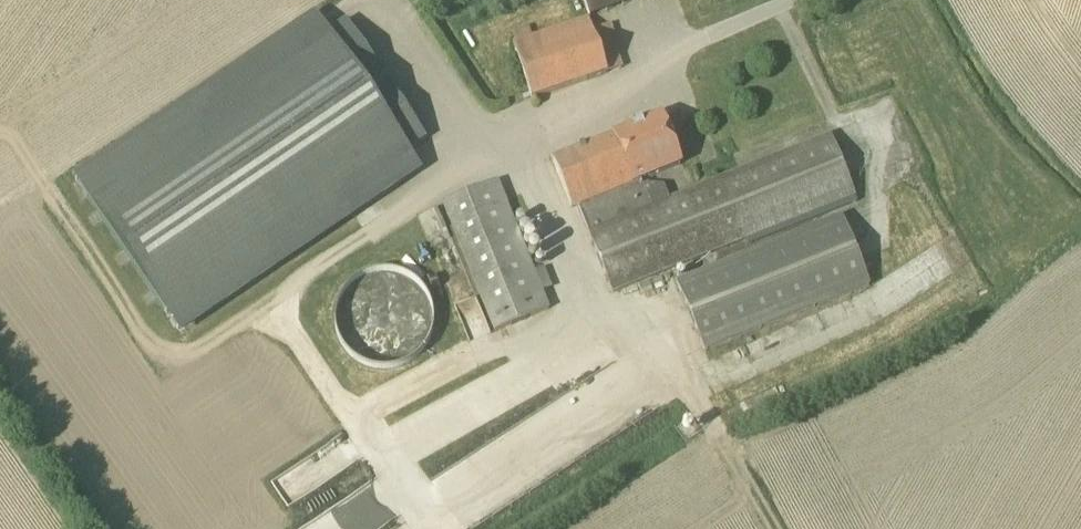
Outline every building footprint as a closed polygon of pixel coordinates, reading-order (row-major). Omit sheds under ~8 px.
[(588,19),(652,0),(582,0),(588,19)] [(317,17),(76,180),(179,330),(419,167),(408,150),(427,138),(347,20),(328,33),(317,17)] [(513,43),(532,99),(608,73),(623,68),(611,33),(596,38),(588,19),(513,43)] [(577,207),(641,181),(682,164),(662,115),(613,134),(613,135),(552,160),(571,205),(576,204),(577,207)] [(641,181),(577,207),(609,289),(853,203),(830,135),(670,199),(664,185),(649,184),(648,183),(643,186),(641,181)] [(551,309),(544,292),(554,288),(545,268),(536,272),(499,180),(443,203),(494,331),(551,309)] [(870,286),(841,215),(677,281),(706,352),(870,286)] [(338,344),(347,357),(359,366),(374,371),(389,371),(404,366),(418,356),(427,342),(431,326),(429,309),(422,294),(410,283),(395,276),(378,274),(362,278),(349,287),(339,299),(334,313),(333,329),(338,344)] [(590,346),(562,356),(570,377),(598,367),(590,346)] [(336,440),(272,478),(286,501),(350,464),(336,440)] [(303,528),(371,528),(355,500),(303,528)]
